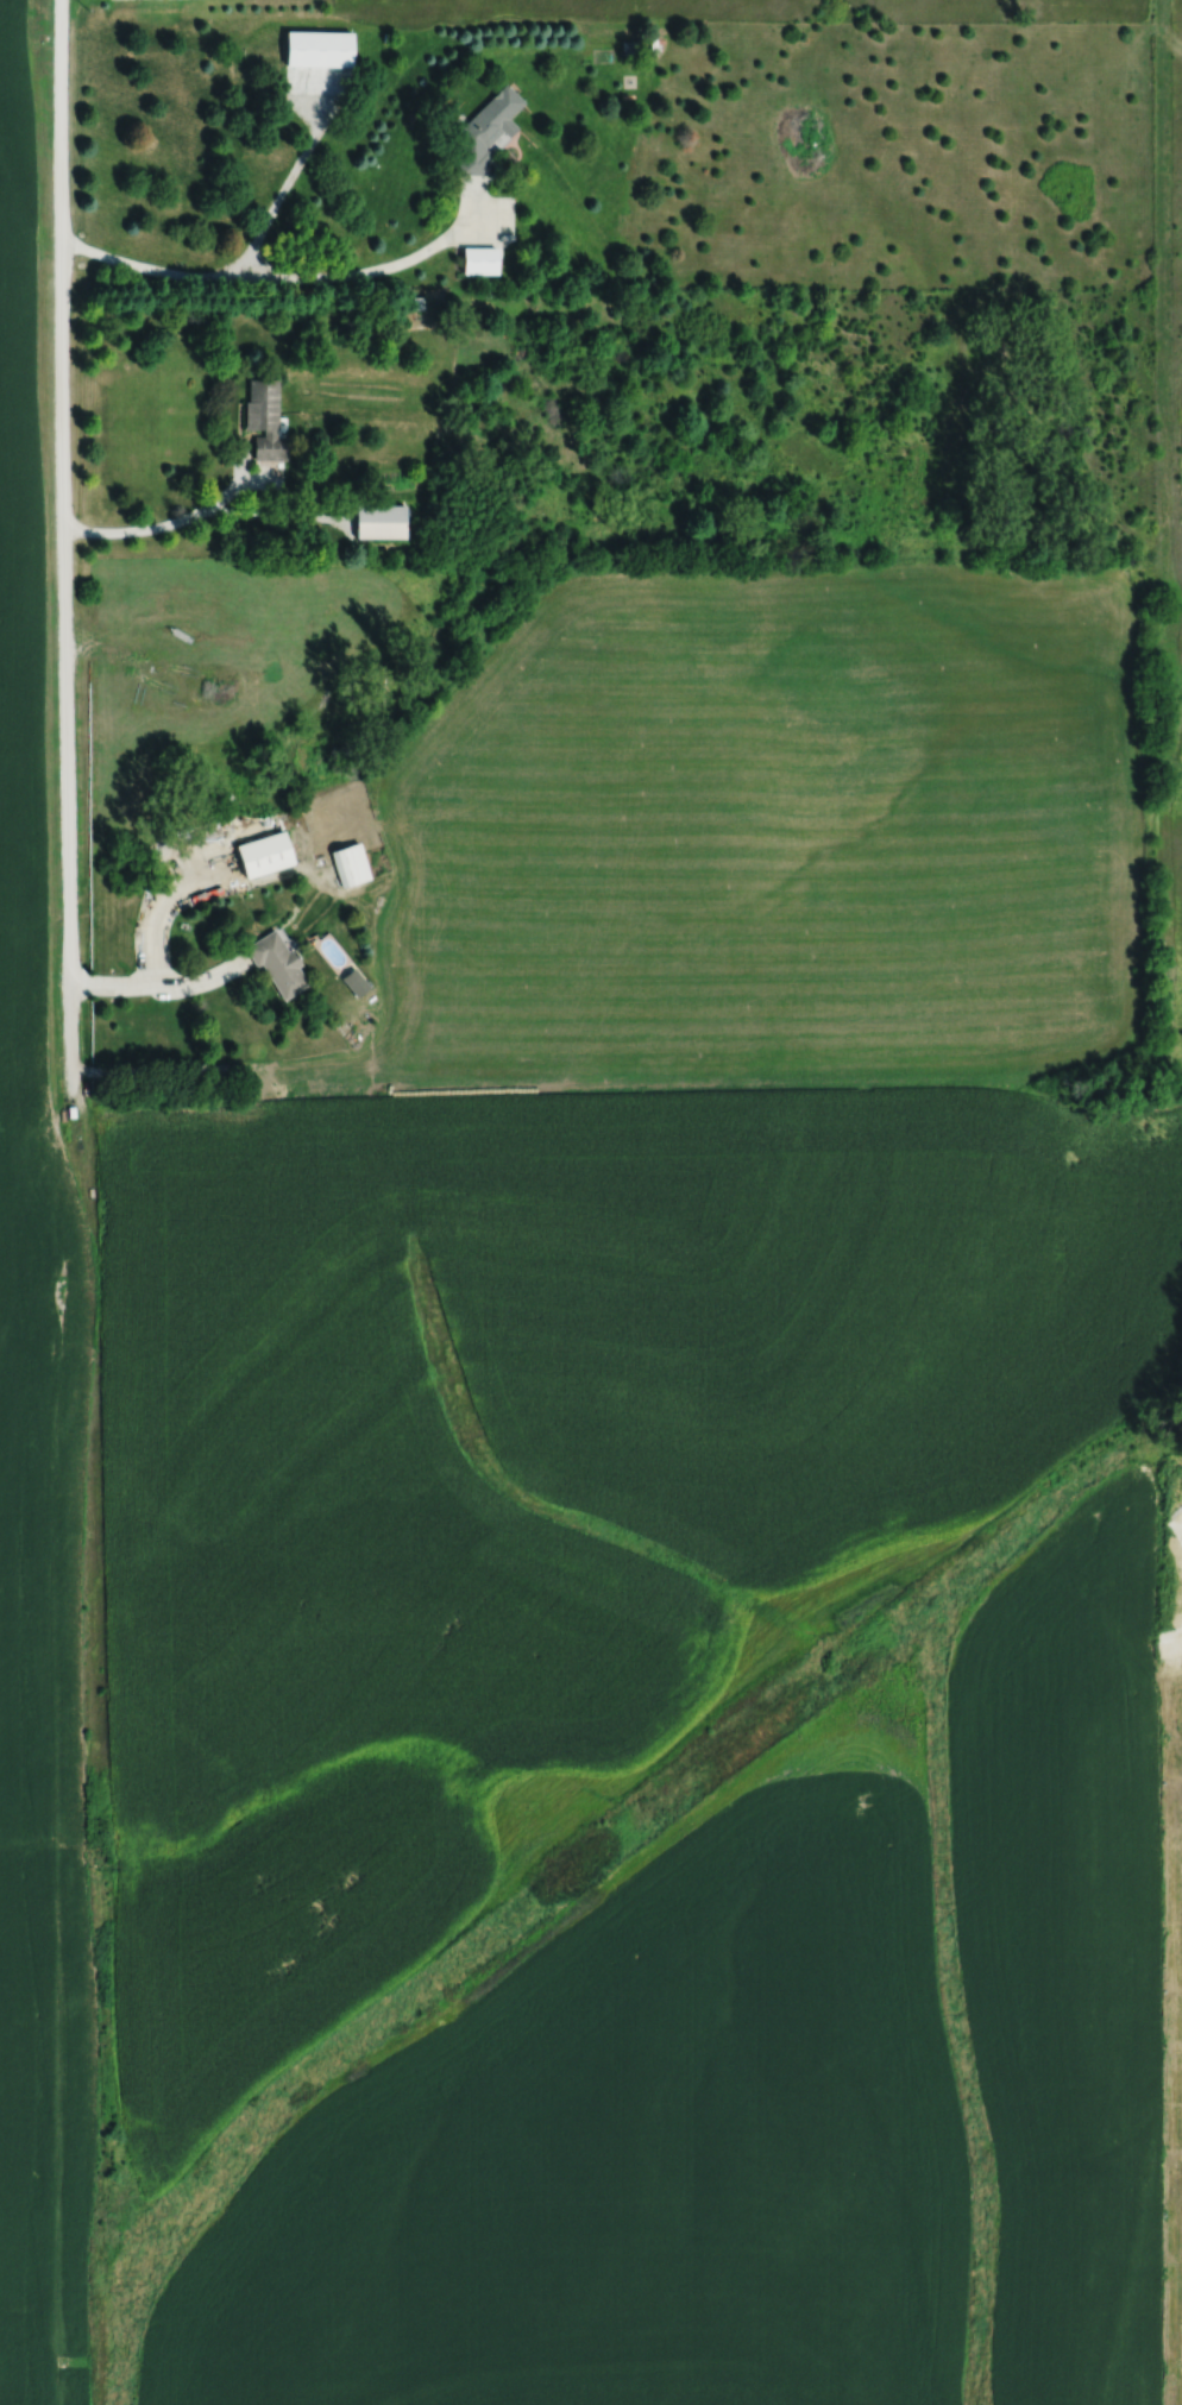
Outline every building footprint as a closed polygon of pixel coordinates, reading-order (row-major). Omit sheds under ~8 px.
[(354,66),(354,33),(288,33),(288,66),(354,66)] [(460,174),(490,173),(489,145),(500,144),(500,127),(503,127),(503,114),(459,115),(460,174)] [(464,274),(499,274),(499,247),(464,247),(464,274)] [(248,432),(256,432),(256,459),(284,459),(285,418),(280,418),(280,379),(249,379),(248,432)] [(357,538),(406,538),(406,504),(357,504),(357,538)] [(295,864),(285,830),(237,844),(247,878),(295,864)] [(333,850),(341,886),(371,879),(363,843),(333,850)] [(282,1000),(311,983),(277,928),(249,945),(282,1000)] [(343,977),(358,996),(370,986),(355,968),(343,977)]
